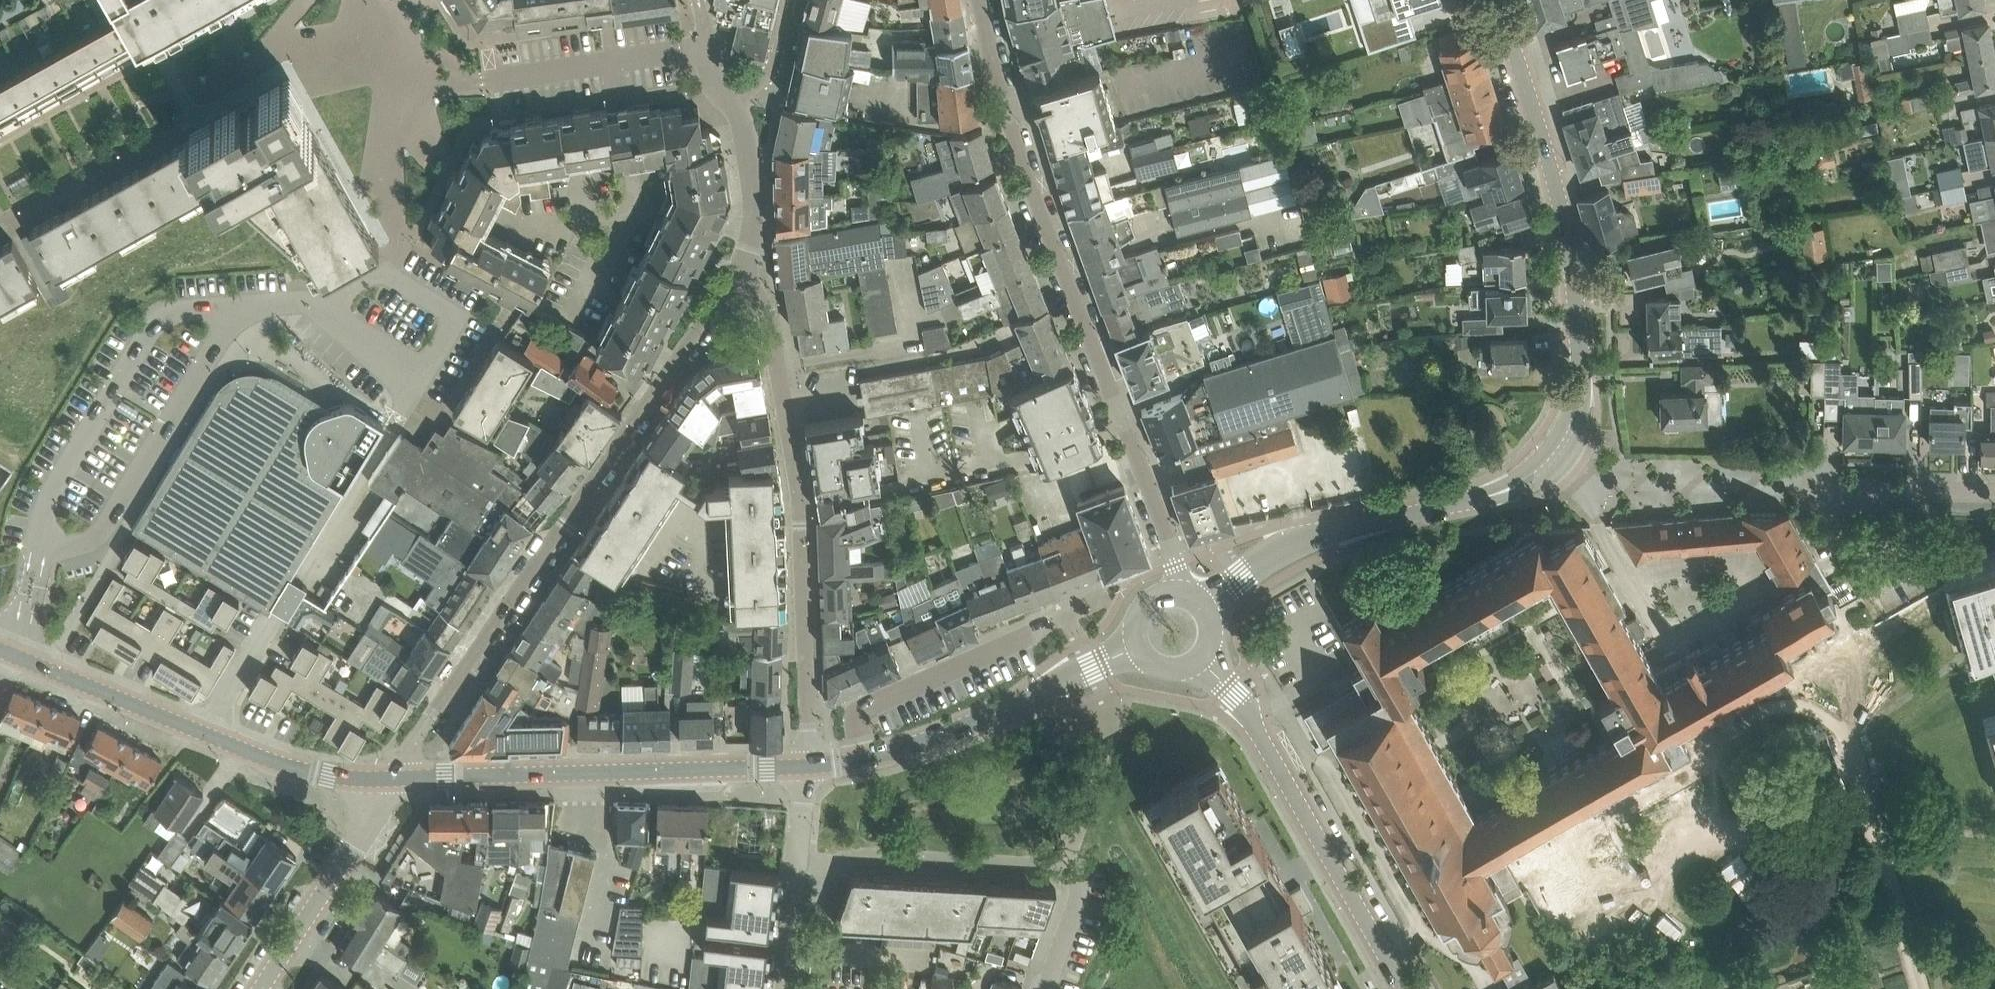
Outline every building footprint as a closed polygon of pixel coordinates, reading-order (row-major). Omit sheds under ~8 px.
[(121,14),(142,52),(146,60),(149,58),(152,45),(168,36),(173,45),(176,43),(177,39),(199,27),(201,29),(204,28),(204,23),(226,11),(228,14),(231,12),(232,8),(246,0),(113,0),(121,14)] [(475,16),(480,24),(517,19),(518,30),(615,17),(613,0),(452,0),(460,13),(469,7),(475,16)] [(679,8),(678,0),(613,0),(615,17),(679,8)] [(716,6),(719,6),(717,11),(723,12),(724,9),(742,14),(735,43),(763,50),(768,26),(770,26),(770,25),(771,25),(776,0),(718,0),(716,6)] [(866,19),(871,0),(807,0),(802,16),(864,25),(866,19)] [(932,13),(963,8),(962,0),(899,0),(900,4),(914,3),(915,13),(931,11),(932,13)] [(1023,59),(1076,44),(1080,43),(1080,42),(1084,41),(1084,42),(1116,32),(1109,0),(1031,0),(1006,4),(1023,59)] [(1374,16),(1359,21),(1369,50),(1392,42),(1394,42),(1387,21),(1386,17),(1409,9),(1427,3),(1437,0),(1369,0),(1374,16)] [(1527,0),(1535,26),(1571,14),(1568,4),(1580,0),(1528,0),(1527,0)] [(1638,26),(1658,23),(1651,0),(1610,0),(1614,13),(1595,19),(1596,20),(1615,15),(1620,31),(1633,27),(1638,26)] [(1926,7),(1928,0),(1898,0),(1893,1),(1899,31),(1929,25),(1926,7)] [(1941,14),(1985,5),(1984,0),(1938,0),(1941,14)] [(52,14),(46,4),(39,8),(45,18),(52,14)] [(968,40),(963,8),(932,13),(935,44),(968,40)] [(121,14),(0,82),(0,132),(142,52),(121,14)] [(25,29),(32,25),(26,14),(19,18),(25,29)] [(1698,60),(1660,66),(1649,62),(1638,26),(1633,27),(1620,31),(1615,15),(1596,20),(1599,30),(1556,43),(1567,78),(1583,73),(1583,74),(1597,70),(1595,62),(1625,53),(1630,70),(1614,75),(1620,91),(1654,80),(1657,92),(1725,81),(1724,71),(1718,67),(1715,67),(1707,61),(1698,62),(1698,60)] [(1967,44),(1969,57),(1994,51),(1988,21),(1945,30),(1949,48),(1967,44)] [(853,29),(802,22),(795,55),(829,67),(829,61),(848,64),(853,29)] [(0,29),(0,31),(5,40),(12,36),(6,25),(0,29)] [(1472,25),(1453,31),(1437,36),(1441,47),(1445,61),(1444,61),(1450,78),(1485,66),(1472,25)] [(1929,25),(1899,31),(1900,32),(1870,38),(1874,57),(1909,50),(1908,46),(1933,41),(1929,25)] [(1871,28),(1873,37),(1884,35),(1882,26),(1871,28)] [(1172,38),(1172,40),(1182,38),(1180,27),(1170,29),(1172,38)] [(1806,62),(1800,28),(1789,30),(1795,64),(1806,62)] [(935,44),(925,44),(926,39),(893,39),(894,68),(897,69),(897,74),(942,73),(974,72),(968,40),(935,44)] [(1398,45),(1402,59),(1417,54),(1413,41),(1398,45)] [(1076,44),(1023,59),(1032,89),(1031,89),(1031,91),(1090,70),(1080,43),(1076,44)] [(1304,50),(1302,43),(1287,48),(1289,55),(1304,50)] [(1994,51),(1969,57),(1974,78),(1955,81),(1958,92),(1994,84),(1994,53),(1994,51)] [(844,108),(853,66),(848,65),(848,64),(829,61),(829,67),(795,55),(786,95),(806,99),(844,108)] [(1864,61),(1862,61),(1861,59),(1838,63),(1841,79),(1855,76),(1859,99),(1871,97),(1864,61)] [(852,73),(851,77),(869,81),(873,66),(854,63),(853,66),(852,73)] [(1090,70),(1031,91),(1036,109),(1037,110),(1038,110),(1048,143),(1115,122),(1104,85),(1100,69),(1099,66),(1090,70)] [(1494,93),(1485,66),(1450,78),(1423,86),(1431,112),(1458,103),(1458,104),(1494,93)] [(980,116),(974,72),(942,73),(938,78),(917,78),(917,119),(941,118),(942,121),(980,116)] [(229,108),(195,127),(199,134),(191,139),(218,187),(219,186),(323,279),(380,248),(284,77),(238,103),(240,105),(230,111),(229,108)] [(1250,122),(1274,116),(1267,85),(1242,91),(1250,122)] [(1593,99),(1596,111),(1566,121),(1574,146),(1631,128),(1626,112),(1619,90),(1593,99)] [(1937,91),(1909,96),(1899,98),(1901,111),(1940,104),(1937,91)] [(1435,117),(1447,153),(1475,145),(1507,134),(1494,93),(1458,104),(1458,103),(1431,112),(1433,117),(1433,118),(1435,117)] [(616,161),(619,161),(668,153),(668,155),(670,154),(674,179),(672,180),(674,192),(667,206),(668,207),(597,348),(639,370),(644,360),(650,363),(664,334),(659,331),(668,313),(674,316),(688,287),(682,284),(692,266),(698,268),(712,240),(706,237),(711,228),(716,231),(732,201),(725,156),(718,157),(717,146),(713,146),(710,127),(702,128),(699,105),(682,108),(681,106),(662,109),(661,106),(651,108),(650,101),(591,111),(590,106),(574,109),(575,113),(544,118),(543,114),(526,116),(527,121),(511,124),(512,130),(485,134),(472,159),(467,156),(459,171),(455,168),(447,183),(452,185),(438,213),(433,211),(429,219),(440,225),(432,240),(448,248),(443,260),(457,267),(455,271),(470,279),(472,275),(500,289),(498,293),(513,301),(515,296),(526,302),(524,306),(525,306),(527,302),(530,304),(549,266),(483,233),(478,243),(472,239),(493,198),(516,210),(522,199),(521,191),(531,190),(532,197),(551,193),(546,161),(614,150),(616,161)] [(1986,135),(1994,133),(1994,101),(1961,108),(1963,119),(1981,115),(1986,135)] [(857,116),(858,108),(847,106),(846,113),(857,116)] [(774,150),(810,151),(818,151),(819,147),(823,132),(833,134),(836,118),(803,111),(784,107),(774,150)] [(1877,120),(1861,123),(1863,133),(1879,130),(1877,120)] [(1115,122),(1048,143),(1059,178),(1094,167),(1089,151),(1124,141),(1121,128),(1120,123),(1119,121),(1115,122)] [(1841,122),(1837,128),(1838,135),(1844,139),(1851,138),(1855,132),(1853,125),(1848,121),(1841,122)] [(1954,123),(1941,125),(1945,144),(1963,140),(1968,139),(1965,125),(1955,127),(1954,123)] [(943,168),(911,177),(917,199),(950,189),(948,179),(963,174),(979,169),(979,168),(993,164),(983,126),(968,131),(967,128),(951,133),(952,135),(936,139),(943,168)] [(1601,181),(1622,177),(1655,172),(1655,171),(1653,157),(1641,158),(1631,128),(1574,146),(1582,171),(1596,166),(1601,181)] [(1994,166),(1994,133),(1986,135),(1968,139),(1963,140),(1969,167),(1969,169),(1992,164),(1992,167),(1994,166)] [(1130,144),(1132,154),(1160,147),(1157,134),(1130,141),(1130,144)] [(216,184),(191,139),(31,228),(31,230),(56,274),(216,184)] [(823,147),(819,147),(818,151),(810,151),(774,150),(774,167),(776,167),(776,193),(821,193),(821,194),(823,194),(823,175),(835,176),(837,147),(823,147)] [(1130,155),(1137,180),(1167,172),(1160,147),(1132,154),(1130,155)] [(1809,151),(1813,169),(1836,165),(1833,147),(1809,151)] [(1480,160),(1476,149),(1448,158),(1433,163),(1433,164),(1437,175),(1446,171),(1480,160)] [(1465,187),(1469,199),(1489,192),(1489,193),(1495,191),(1522,182),(1521,179),(1523,178),(1521,170),(1519,171),(1516,161),(1518,160),(1515,152),(1513,153),(1512,150),(1480,160),(1446,171),(1437,175),(1433,164),(1421,167),(1425,180),(1437,176),(1440,185),(1468,176),(1471,185),(1465,187)] [(1282,151),(1249,158),(1253,180),(1287,173),(1282,151)] [(1896,193),(1910,191),(1903,152),(1889,155),(1896,193)] [(1165,182),(1165,183),(1152,187),(1157,207),(1170,204),(1178,232),(1253,212),(1240,163),(1165,182)] [(1939,186),(1963,181),(1960,165),(1936,170),(1939,186)] [(1094,167),(1059,178),(1069,211),(1105,198),(1115,195),(1107,168),(1106,168),(1095,171),(1094,167)] [(1719,172),(1721,187),(1746,183),(1744,168),(1719,172)] [(1662,189),(1659,172),(1659,171),(1655,171),(1655,172),(1622,177),(1625,195),(1662,189)] [(1397,187),(1409,183),(1406,173),(1394,177),(1397,187)] [(949,191),(936,196),(936,197),(940,208),(954,204),(961,221),(1007,204),(996,174),(977,181),(949,191)] [(1288,179),(1251,180),(1252,205),(1289,203),(1288,179)] [(1358,215),(1386,210),(1376,181),(1364,185),(1356,202),(1358,215)] [(1966,198),(1963,181),(1939,186),(1943,202),(1966,198)] [(1985,197),(1989,217),(1994,215),(1994,183),(1977,186),(1980,198),(1985,197)] [(881,200),(892,200),(892,188),(881,188),(881,200)] [(1624,237),(1623,233),(1638,229),(1634,215),(1621,207),(1615,208),(1609,188),(1578,198),(1592,247),(1624,237)] [(1489,192),(1469,199),(1477,226),(1503,218),(1505,225),(1533,216),(1525,190),(1497,199),(1495,191),(1489,193),(1489,192)] [(1105,198),(1069,211),(1075,229),(1076,231),(1089,266),(1124,254),(1120,242),(1136,232),(1129,213),(1134,211),(1127,192),(1119,194),(1115,195),(1105,198)] [(832,206),(832,194),(823,194),(821,194),(821,193),(776,193),(777,230),(796,227),(826,224),(827,205),(832,206)] [(1412,200),(1397,203),(1398,209),(1413,206),(1412,200)] [(853,204),(854,215),(872,213),(870,202),(853,204)] [(955,224),(967,253),(982,246),(1018,230),(1007,204),(961,221),(955,224)] [(1989,217),(1983,218),(1988,239),(1990,249),(1994,248),(1994,215),(1989,217)] [(893,231),(897,231),(896,219),(880,220),(881,232),(893,231)] [(885,264),(884,257),(883,247),(879,220),(793,234),(774,237),(778,282),(785,280),(821,274),(834,272),(857,267),(858,268),(885,264)] [(1805,258),(1829,255),(1825,223),(1801,226),(1805,258)] [(1217,231),(1220,245),(1243,240),(1240,226),(1217,231)] [(948,239),(947,227),(927,229),(928,240),(948,239)] [(56,274),(31,230),(22,235),(46,279),(56,274)] [(893,231),(895,256),(907,255),(905,230),(897,231),(893,231)] [(952,286),(954,289),(977,279),(981,289),(997,282),(1033,267),(1018,230),(982,246),(967,253),(966,252),(943,262),(948,274),(952,286)] [(881,232),(883,247),(884,257),(895,256),(893,231),(881,232)] [(38,284),(13,238),(0,246),(0,305),(38,284)] [(1477,258),(1474,242),(1458,244),(1460,260),(1477,258)] [(1667,289),(1686,284),(1696,282),(1692,265),(1682,268),(1676,243),(1649,249),(1629,254),(1636,281),(1664,274),(1667,289)] [(1945,267),(1969,262),(1965,244),(1932,251),(1932,252),(1935,267),(1935,269),(1945,267)] [(1170,283),(1170,282),(1157,245),(1137,252),(1136,250),(1124,254),(1089,266),(1103,305),(1154,287),(1161,285),(1170,283)] [(1318,275),(1310,245),(1296,249),(1304,279),(1318,275)] [(1484,248),(1484,258),(1485,280),(1526,279),(1524,246),(1484,248)] [(1932,253),(1921,255),(1924,268),(1934,266),(1932,253)] [(1876,257),(1877,276),(1892,275),(1891,256),(1876,257)] [(1850,275),(1849,259),(1838,260),(1838,263),(1844,263),(1844,276),(1850,275)] [(921,284),(948,274),(943,262),(919,271),(921,284)] [(1969,262),(1945,267),(1948,283),(1972,278),(1969,262)] [(860,280),(888,275),(886,263),(858,268),(860,280)] [(1033,267),(997,282),(981,289),(958,298),(964,314),(1001,299),(1009,321),(1016,319),(1015,318),(1048,304),(1033,267)] [(1352,297),(1346,272),(1325,277),(1330,301),(1352,297)] [(851,345),(847,325),(846,316),(828,319),(825,303),(828,303),(827,290),(823,291),(821,274),(785,280),(793,326),(798,326),(799,331),(797,331),(798,336),(799,336),(802,353),(851,345)] [(952,286),(948,274),(921,284),(924,297),(952,286)] [(888,275),(860,280),(862,290),(890,286),(888,275)] [(1310,281),(1278,290),(1283,307),(1292,305),(1303,343),(1318,338),(1331,334),(1335,333),(1336,333),(1334,325),(1320,278),(1310,281)] [(1154,287),(1103,305),(1116,340),(1138,332),(1134,322),(1164,311),(1162,305),(1167,303),(1161,285),(1154,287)] [(1469,285),(1470,305),(1486,304),(1487,316),(1463,317),(1463,331),(1503,330),(1503,316),(1527,315),(1527,310),(1530,310),(1530,298),(1526,298),(1526,288),(1487,289),(1486,285),(1469,285)] [(892,296),(890,286),(862,290),(864,302),(892,296)] [(927,310),(957,298),(954,289),(952,286),(924,297),(927,310)] [(892,296),(864,302),(866,312),(894,307),(892,296)] [(1680,296),(1668,296),(1648,297),(1649,326),(1647,326),(1647,327),(1681,326),(1681,325),(1680,296)] [(1024,340),(1005,348),(1008,356),(1061,334),(1048,304),(1015,318),(1016,319),(1024,340)] [(896,317),(894,307),(866,312),(868,323),(896,317)] [(1204,312),(1191,314),(1194,332),(1207,330),(1204,312)] [(1177,371),(1204,361),(1187,316),(1162,322),(1138,332),(1116,340),(1134,388),(1177,371)] [(896,317),(868,323),(870,334),(898,329),(896,317)] [(1682,335),(1702,334),(1702,330),(1702,324),(1681,325),(1681,326),(1647,327),(1648,351),(1649,351),(1649,355),(1682,353),(1682,335)] [(944,325),(923,328),(925,339),(948,335),(944,325)] [(1993,327),(1984,329),(1986,340),(1994,338),(1994,335),(1993,327)] [(1210,390),(1184,398),(1190,416),(1217,408),(1224,434),(1287,415),(1354,394),(1340,349),(1338,343),(1337,342),(1335,333),(1331,334),(1318,338),(1303,343),(1237,363),(1211,371),(1208,372),(1204,374),(1210,390)] [(1468,346),(1467,333),(1456,334),(1457,346),(1468,346)] [(1061,334),(1008,356),(1020,386),(1073,363),(1061,334)] [(948,335),(925,339),(927,350),(948,347),(952,345),(948,335)] [(1528,337),(1508,338),(1490,339),(1490,340),(1479,341),(1480,355),(1491,354),(1492,368),(1529,367),(1528,337)] [(534,359),(501,338),(500,338),(454,412),(488,432),(534,359)] [(1351,346),(1340,349),(1354,394),(1365,390),(1351,346)] [(567,361),(544,347),(536,360),(581,385),(582,384),(590,390),(605,401),(619,383),(604,372),(607,367),(585,351),(573,368),(565,364),(567,361)] [(988,354),(931,365),(937,401),(944,400),(1009,388),(1015,387),(1016,388),(1020,386),(1008,356),(1005,348),(1005,347),(988,354)] [(1909,359),(1921,359),(1922,359),(1922,348),(1908,348),(1908,359),(1909,359)] [(1955,351),(1955,364),(1969,364),(1969,351),(1955,351)] [(1227,352),(1212,359),(1216,368),(1231,361),(1227,352)] [(713,361),(690,379),(704,397),(708,394),(724,382),(732,381),(762,375),(758,353),(713,361)] [(1811,394),(1824,395),(1825,359),(1811,359),(1811,394)] [(1825,395),(1841,394),(1840,359),(1825,359),(1825,395)] [(1921,359),(1909,359),(1910,396),(1922,396),(1921,359)] [(1015,387),(1009,388),(1035,448),(1042,466),(1043,467),(1064,458),(1088,448),(1103,441),(1102,440),(1095,422),(1091,415),(1095,413),(1084,388),(1073,363),(1020,386),(1016,388),(1015,387)] [(560,376),(542,364),(531,381),(570,401),(579,386),(561,375),(560,376)] [(1706,420),(1706,400),(1705,393),(1704,393),(1703,381),(1711,381),(1711,364),(1683,365),(1683,381),(1688,381),(1688,392),(1662,393),(1662,421),(1706,420)] [(880,375),(861,378),(867,414),(879,411),(888,410),(937,401),(931,365),(883,374),(880,375)] [(762,375),(732,381),(737,410),(767,404),(762,375)] [(690,379),(668,410),(671,412),(695,429),(701,433),(702,434),(715,416),(720,408),(708,394),(704,397),(690,379)] [(288,614),(288,615),(303,593),(305,591),(308,586),(291,576),(345,488),(315,471),(312,467),(310,462),(306,443),(306,434),(308,426),(310,412),(309,412),(308,412),(266,386),(256,382),(245,381),(235,382),(225,386),(218,391),(212,398),(133,527),(134,527),(134,526),(269,609),(270,609),(269,610),(270,611),(274,605),(288,614)] [(590,390),(556,437),(564,442),(591,458),(622,413),(605,401),(590,390)] [(1991,431),(1981,431),(1981,461),(1994,461),(1994,391),(1986,391),(1986,403),(1991,403),(1991,431)] [(1844,442),(1874,443),(1874,410),(1876,410),(1876,394),(1876,392),(1845,393),(1845,422),(1844,442)] [(1182,393),(1142,408),(1145,414),(1150,429),(1161,455),(1177,449),(1204,440),(1224,434),(1217,408),(1190,416),(1184,398),(1182,393)] [(1874,410),(1874,443),(1904,443),(1904,423),(1904,410),(1904,395),(1876,394),(1876,410),(1874,410)] [(1972,425),(1972,401),(1954,401),(1954,405),(1931,404),(1930,444),(1963,444),(1963,425),(1972,425)] [(345,488),(383,424),(384,423),(356,405),(350,403),(343,404),(327,409),(316,412),(314,413),(312,413),(310,412),(308,426),(306,434),(306,443),(310,462),(312,467),(315,471),(345,488)] [(720,419),(717,432),(734,429),(740,428),(741,438),(742,442),(773,437),(773,433),(768,409),(767,404),(737,410),(722,412),(720,419)] [(646,442),(645,444),(685,470),(686,469),(693,460),(685,455),(684,453),(683,455),(678,452),(695,429),(671,412),(668,410),(646,442)] [(888,410),(879,411),(881,421),(890,420),(888,410)] [(821,513),(870,504),(868,492),(864,492),(863,486),(881,484),(874,443),(861,445),(859,436),(863,435),(862,425),(866,425),(864,413),(806,423),(821,513)] [(1204,440),(1177,449),(1180,455),(1190,481),(1214,473),(1216,473),(1299,448),(1291,422),(1289,422),(1287,415),(1224,434),(1204,440)] [(502,450),(452,426),(448,433),(436,426),(433,430),(507,477),(549,509),(569,485),(544,467),(531,458),(524,468),(525,469),(520,475),(497,457),(502,450)] [(422,447),(495,497),(533,524),(535,526),(549,509),(507,477),(433,430),(422,447)] [(514,553),(515,551),(480,528),(490,514),(486,511),(495,497),(422,447),(402,434),(371,480),(397,498),(405,486),(441,510),(449,512),(453,515),(479,533),(480,531),(514,553)] [(740,459),(728,461),(730,470),(778,469),(779,469),(778,464),(773,437),(742,442),(737,443),(740,459)] [(564,442),(544,467),(569,485),(591,458),(564,442)] [(893,442),(884,443),(887,460),(896,459),(893,442)] [(615,577),(632,551),(650,524),(668,496),(685,470),(645,444),(627,470),(610,497),(592,524),(575,551),(601,568),(615,577)] [(706,483),(697,497),(706,503),(731,501),(732,518),(736,616),(760,616),(760,614),(786,615),(786,613),(787,613),(787,598),(787,587),(787,574),(787,554),(785,526),(786,526),(786,516),(776,516),(775,504),(775,502),(775,499),(774,493),(783,493),(783,492),(780,480),(781,480),(780,471),(779,471),(778,469),(730,470),(731,481),(706,483)] [(1190,481),(1173,486),(1183,514),(1190,535),(1234,523),(1233,522),(1227,504),(1216,473),(1214,473),(1190,481)] [(990,498),(998,495),(993,481),(985,484),(990,498)] [(1079,501),(1088,525),(1065,534),(1071,551),(1139,525),(1124,484),(1081,500),(1079,501)] [(963,485),(953,488),(958,502),(967,499),(963,485)] [(952,488),(943,490),(948,504),(957,501),(952,488)] [(910,508),(916,507),(927,505),(925,493),(908,496),(910,508)] [(533,524),(495,497),(486,511),(490,514),(480,528),(515,551),(533,524)] [(881,503),(884,516),(892,514),(889,502),(881,503)] [(1775,577),(1796,565),(1814,555),(1803,536),(1799,528),(1789,511),(1737,510),(1634,520),(1613,522),(1623,539),(1635,561),(1648,555),(1757,545),(1775,577)] [(402,560),(437,583),(439,580),(448,586),(442,595),(448,599),(455,589),(467,597),(470,592),(483,600),(496,581),(420,532),(419,533),(389,513),(376,533),(406,553),(402,560)] [(421,531),(420,532),(496,581),(514,553),(480,531),(479,533),(453,515),(436,541),(421,531)] [(848,516),(819,518),(820,546),(850,546),(849,541),(872,540),(871,521),(848,522),(848,516)] [(1668,786),(1700,768),(1704,766),(1694,748),(1687,751),(1683,743),(1705,730),(1948,592),(1946,583),(1876,622),(1858,632),(1795,668),(1782,645),(1831,617),(1829,613),(1818,593),(1831,585),(1814,555),(1796,565),(1806,581),(1779,596),(1781,599),(1746,619),(1752,630),(1750,631),(1733,641),(1726,630),(1702,644),(1653,671),(1638,644),(1648,639),(1639,623),(1629,628),(1593,563),(1601,558),(1592,542),(1582,524),(1558,527),(1556,527),(1523,530),(1514,543),(1381,618),(1375,605),(1342,624),(1365,664),(1353,671),(1359,681),(1359,683),(1376,674),(1466,832),(1484,821),(1499,849),(1501,848),(1521,883),(1540,873),(1545,881),(1528,890),(1541,913),(1542,913),(1558,903),(1557,901),(1571,893),(1577,904),(1628,876),(1599,824),(1593,827),(1584,812),(1659,770),(1668,786)] [(1065,534),(1040,543),(1057,591),(1100,574),(1150,555),(1139,525),(1071,551),(1065,534)] [(135,540),(129,550),(125,558),(123,560),(132,565),(125,575),(125,576),(169,602),(175,592),(153,579),(166,557),(136,539),(135,540)] [(1057,591),(1040,543),(1026,548),(1024,542),(1012,546),(1007,548),(1014,564),(1008,567),(1010,573),(1022,604),(1032,600),(1057,591)] [(850,546),(820,546),(821,578),(850,577),(885,576),(885,575),(884,562),(850,562),(850,557),(850,546)] [(1022,604),(1010,573),(1008,567),(1001,549),(979,558),(980,560),(987,580),(989,584),(1000,612),(1022,604)] [(575,551),(574,552),(546,596),(572,613),(576,606),(587,613),(589,610),(602,612),(607,603),(602,600),(610,586),(595,577),(601,568),(575,551)] [(1946,583),(1948,592),(1967,659),(1988,653),(1994,679),(1994,555),(1950,568),(1942,570),(1946,583)] [(351,564),(369,575),(374,567),(359,556),(351,564)] [(980,560),(967,565),(965,565),(967,571),(960,574),(979,620),(1000,612),(989,584),(987,580),(980,560)] [(884,562),(885,575),(895,575),(892,561),(884,562)] [(979,620),(960,574),(931,587),(937,613),(951,646),(951,645),(953,644),(953,646),(960,644),(966,640),(965,639),(979,633),(974,622),(979,620)] [(102,639),(113,646),(131,616),(111,604),(125,581),(114,575),(88,619),(98,626),(93,634),(96,635),(102,639)] [(850,577),(821,578),(822,619),(841,619),(841,615),(852,615),(850,577)] [(467,625),(483,600),(470,592),(467,597),(455,589),(448,599),(442,595),(448,586),(439,580),(437,583),(426,598),(440,608),(425,629),(451,646),(459,636),(467,625)] [(197,605),(175,592),(169,602),(213,628),(219,617),(227,622),(227,623),(232,614),(240,602),(210,584),(197,605)] [(881,607),(901,602),(898,589),(877,595),(881,607)] [(299,627),(305,616),(313,615),(320,619),(327,607),(303,593),(286,622),(298,629),(299,627)] [(587,636),(589,621),(589,615),(587,613),(576,606),(572,613),(546,596),(528,623),(554,640),(566,622),(587,636)] [(918,621),(914,601),(902,604),(905,619),(908,633),(919,658),(937,651),(937,652),(940,651),(943,652),(947,649),(949,646),(951,646),(937,613),(918,621)] [(381,628),(393,611),(381,603),(370,621),(364,630),(379,640),(403,657),(404,655),(432,675),(451,646),(425,629),(412,650),(381,628)] [(152,628),(131,616),(113,646),(125,653),(133,658),(136,654),(138,650),(148,656),(175,611),(165,605),(152,628)] [(156,666),(153,670),(161,675),(173,682),(191,652),(171,639),(184,617),(175,611),(148,656),(158,661),(156,666)] [(736,616),(723,617),(723,633),(739,633),(739,637),(747,648),(756,648),(766,649),(782,649),(786,650),(787,615),(786,615),(760,614),(760,616),(736,616)] [(823,646),(843,645),(854,645),(853,618),(841,619),(822,619),(823,646)] [(907,629),(905,619),(890,626),(894,635),(907,629)] [(589,621),(587,636),(583,660),(580,681),(579,689),(577,702),(597,705),(598,697),(601,697),(608,647),(611,624),(589,621)] [(511,649),(536,666),(556,679),(563,668),(543,655),(554,640),(528,623),(511,649)] [(855,655),(856,656),(869,685),(901,670),(888,640),(874,646),(866,626),(858,629),(857,637),(864,651),(855,655)] [(193,639),(197,642),(204,630),(197,627),(191,638),(193,639)] [(304,639),(298,648),(291,659),(292,660),(300,664),(294,673),(294,674),(321,690),(338,700),(343,691),(321,678),(334,657),(304,639)] [(379,640),(375,647),(366,661),(417,695),(432,675),(404,655),(403,657),(379,640)] [(191,652),(173,682),(185,689),(191,692),(193,694),(198,685),(209,692),(235,647),(225,641),(212,664),(191,652)] [(556,679),(536,666),(511,649),(498,668),(527,687),(526,692),(543,702),(570,713),(573,704),(577,702),(579,689),(576,688),(565,685),(556,679)] [(671,689),(691,690),(695,650),(674,649),(671,689)] [(869,685),(856,656),(843,662),(839,650),(823,651),(825,697),(832,701),(869,685)] [(711,651),(711,661),(730,662),(731,652),(711,651)] [(568,679),(580,681),(583,660),(573,653),(568,679)] [(753,653),(753,658),(741,658),(741,690),(747,690),(782,690),(782,654),(762,653),(753,653)] [(293,686),(315,700),(321,690),(294,674),(294,673),(286,669),(277,663),(271,674),(263,669),(250,690),(280,708),(293,686)] [(527,687),(498,668),(484,690),(513,709),(519,703),(526,692),(527,687)] [(1508,898),(1503,888),(1517,880),(1520,884),(1521,883),(1501,848),(1499,849),(1484,821),(1466,832),(1376,674),(1359,683),(1359,681),(1304,712),(1323,744),(1335,737),(1441,925),(1442,926),(1443,926),(1449,936),(1456,943),(1464,949),(1473,951),(1483,951),(1494,969),(1499,966),(1512,988),(1563,988),(1553,971),(1535,982),(1519,954),(1514,957),(1502,936),(1507,936),(1513,914),(1511,906),(1506,899),(1508,898)] [(341,676),(335,685),(343,690),(349,681),(341,676)] [(671,741),(670,721),(670,707),(659,708),(658,682),(645,683),(646,708),(623,708),(623,743),(659,742),(661,744),(667,744),(668,742),(671,741)] [(401,714),(408,701),(378,683),(365,704),(343,691),(338,700),(364,716),(364,717),(381,728),(388,717),(396,722),(398,718),(401,714)] [(24,722),(22,726),(36,732),(48,703),(14,689),(4,714),(24,722)] [(338,700),(321,690),(315,700),(337,713),(324,734),(325,734),(354,752),(362,740),(367,731),(358,726),(364,717),(364,716),(338,700)] [(513,709),(484,690),(451,742),(450,743),(456,752),(457,751),(488,751),(489,749),(513,709)] [(752,695),(752,716),(784,716),(784,708),(782,708),(782,690),(747,690),(747,695),(752,695)] [(713,713),(725,713),(725,691),(712,691),(713,695),(713,713)] [(1589,691),(1581,695),(1586,704),(1594,700),(1589,691)] [(713,695),(688,695),(680,696),(681,741),(714,741),(713,695)] [(48,703),(36,732),(48,737),(49,733),(70,742),(73,735),(81,716),(48,703)] [(513,709),(489,749),(566,748),(569,717),(558,713),(528,714),(528,709),(519,703),(513,709)] [(623,743),(623,708),(612,709),(612,714),(579,712),(579,724),(579,744),(623,745),(623,743)] [(1983,718),(1994,759),(1994,714),(1983,718)] [(315,715),(310,724),(319,729),(324,721),(315,715)] [(785,716),(784,716),(752,716),(752,742),(781,742),(781,738),(784,736),(784,730),(785,730),(785,716)] [(99,725),(89,742),(86,749),(106,760),(103,763),(115,770),(130,742),(99,725)] [(162,760),(130,742),(115,770),(127,777),(129,773),(149,784),(153,777),(162,760)] [(56,754),(47,775),(60,781),(70,760),(56,754)] [(1249,815),(1218,761),(1134,809),(1237,988),(1314,988),(1336,976),(1333,971),(1301,913),(1314,906),(1301,884),(1292,890),(1249,815)] [(97,801),(102,794),(111,779),(92,767),(83,782),(85,784),(81,791),(97,801)] [(155,827),(163,816),(181,827),(204,793),(176,774),(175,775),(178,777),(156,809),(153,807),(144,820),(155,827)] [(465,834),(471,834),(470,801),(430,801),(430,825),(425,825),(417,835),(435,849),(431,854),(438,860),(437,861),(438,865),(453,877),(449,901),(468,908),(473,909),(476,908),(485,862),(460,858),(465,834)] [(489,823),(489,821),(489,801),(470,801),(471,834),(484,833),(483,840),(479,839),(477,857),(485,859),(486,852),(489,833),(489,823)] [(486,852),(510,852),(510,859),(521,859),(519,801),(494,801),(494,821),(494,823),(489,823),(489,833),(486,852)] [(546,833),(546,801),(519,801),(521,859),(530,859),(530,849),(544,849),(543,833),(546,833)] [(572,967),(568,966),(581,913),(585,894),(596,852),(597,852),(601,840),(606,801),(571,801),(567,801),(563,836),(552,835),(551,842),(549,841),(548,864),(545,879),(542,897),(540,906),(531,944),(521,988),(565,988),(572,967)] [(614,801),(613,835),(649,837),(650,803),(614,801)] [(668,869),(681,869),(683,804),(658,803),(656,851),(669,851),(668,869)] [(709,804),(683,804),(681,869),(691,870),(692,844),(707,845),(709,804)] [(235,842),(225,836),(218,847),(227,853),(277,886),(288,870),(288,869),(297,855),(255,827),(242,846),(235,842)] [(176,830),(170,838),(159,855),(172,864),(189,839),(176,830)] [(9,873),(23,853),(0,836),(0,866),(9,873)] [(191,848),(204,858),(213,845),(199,836),(191,848)] [(21,839),(17,847),(24,851),(28,843),(21,839)] [(277,886),(227,853),(218,847),(215,845),(206,858),(232,876),(234,872),(239,875),(226,894),(256,915),(259,911),(262,910),(264,907),(264,904),(265,902),(266,902),(277,886)] [(642,856),(630,852),(626,863),(638,867),(642,856)] [(705,864),(701,905),(722,908),(727,867),(705,864)] [(181,906),(185,900),(188,896),(142,865),(130,881),(172,910),(177,914),(176,915),(178,917),(183,920),(184,921),(191,912),(181,906)] [(397,871),(389,867),(383,877),(391,880),(397,871)] [(779,873),(737,868),(732,915),(707,912),(706,925),(772,933),(779,873)] [(512,893),(521,896),(524,897),(531,876),(517,871),(509,891),(512,893)] [(969,880),(940,878),(906,876),(874,874),(874,876),(875,876),(875,877),(872,877),(853,876),(852,877),(834,876),(834,904),(842,904),(836,923),(870,925),(903,927),(937,929),(971,931),(989,881),(982,878),(980,883),(967,882),(968,881),(969,881),(969,880)] [(542,897),(545,879),(538,878),(535,897),(534,905),(540,906),(542,897)] [(990,881),(989,881),(971,931),(972,931),(975,922),(994,929),(994,930),(995,930),(1012,882),(1005,880),(1003,884),(989,884),(990,881)] [(1017,931),(1034,884),(1027,881),(1025,886),(1012,885),(1013,883),(1012,882),(995,930),(998,924),(1017,931)] [(1034,884),(1017,931),(1018,931),(1020,925),(1041,932),(1057,888),(1034,886),(1035,884),(1034,884)] [(353,923),(407,957),(414,946),(398,936),(395,941),(388,936),(404,909),(374,890),(353,923)] [(509,929),(521,896),(512,893),(499,926),(509,929)] [(154,919),(125,898),(111,917),(140,938),(154,919)] [(254,920),(237,909),(221,898),(198,931),(203,934),(203,935),(231,954),(254,920)] [(474,922),(494,929),(502,908),(482,900),(474,922)] [(615,936),(643,937),(644,906),(621,905),(615,936)] [(178,917),(176,915),(177,914),(172,910),(167,915),(174,921),(178,917)] [(4,953),(18,932),(0,920),(0,950),(4,953)] [(230,955),(231,954),(203,935),(203,934),(198,931),(184,921),(183,920),(177,930),(191,940),(179,958),(195,970),(212,981),(229,955),(230,955)] [(338,947),(355,958),(368,967),(374,956),(399,971),(407,957),(353,923),(338,947)] [(961,935),(956,949),(966,952),(971,937),(961,935)] [(98,936),(88,948),(97,955),(107,943),(98,936)] [(642,953),(643,937),(615,936),(612,951),(642,953)] [(771,944),(705,937),(703,950),(727,953),(723,988),(766,988),(771,944)] [(517,942),(516,941),(514,946),(510,963),(524,967),(530,945),(517,942)] [(988,949),(986,958),(1002,962),(1005,953),(988,949)] [(1029,963),(1032,955),(1016,949),(1013,958),(1029,963)] [(94,963),(97,959),(86,951),(85,950),(78,960),(87,966),(91,968),(94,963)] [(1866,951),(1831,965),(1840,988),(1880,988),(1866,951)] [(689,988),(712,988),(716,957),(693,954),(689,988)] [(171,960),(163,971),(151,988),(195,988),(181,980),(186,971),(171,960)] [(935,972),(947,975),(949,967),(937,964),(935,972)] [(966,980),(947,975),(935,972),(932,971),(930,979),(932,979),(930,988),(963,988),(966,980)] [(322,973),(311,988),(343,988),(322,973)] [(930,979),(922,977),(919,988),(930,988),(932,979),(930,979)] [(993,988),(1022,988),(1023,986),(996,978),(993,988)]
